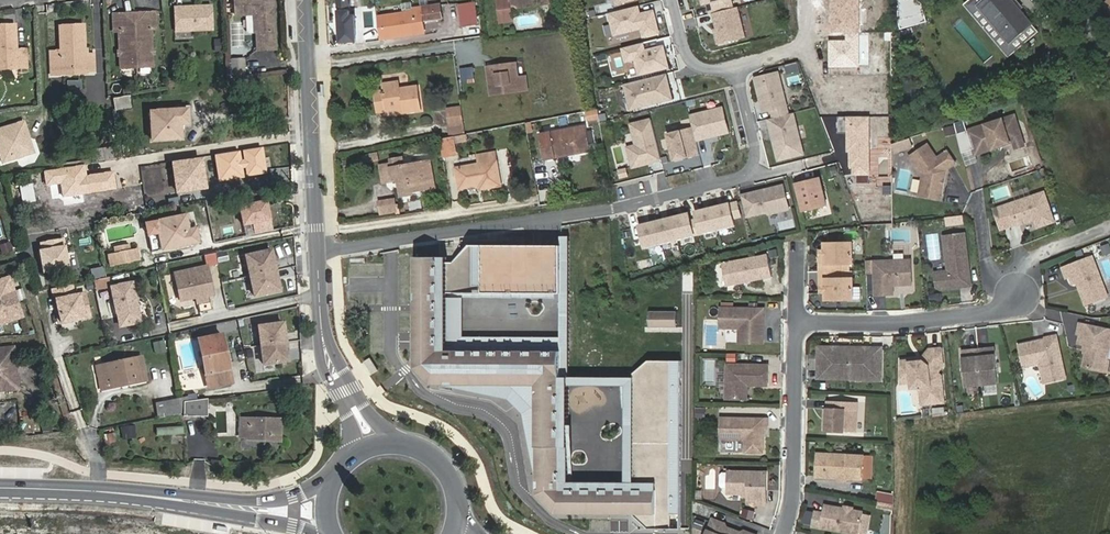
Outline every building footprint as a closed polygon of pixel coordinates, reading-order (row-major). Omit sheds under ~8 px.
[(255,32),(257,32),(257,50),(276,49),(274,19),(272,19),(271,10),(274,10),(274,0),(234,0),(235,15),(254,14),(255,32)] [(499,22),(513,20),(511,8),(551,3),(550,0),(496,0),(499,22)] [(832,33),(846,33),(846,41),(829,41),(829,67),(860,68),(860,0),(832,0),(832,33)] [(927,21),(920,0),(916,0),(904,4),(912,26),(927,21)] [(1008,57),(1039,32),(1032,24),(1010,43),(979,6),(986,0),(972,0),(965,5),(1008,57)] [(1011,2),(1013,1),(1012,0),(986,0),(979,6),(1010,43),(1032,24),(1021,10),(1019,12),(1011,2)] [(459,5),(462,28),(478,25),(475,2),(459,5)] [(413,12),(379,17),(382,39),(425,33),(423,22),(442,20),(440,5),(413,8),(413,12)] [(717,48),(751,41),(744,5),(709,13),(717,48)] [(213,6),(174,8),(175,32),(214,30),(213,6)] [(641,6),(610,14),(616,37),(643,30),(645,38),(661,35),(655,10),(643,13),(641,6)] [(156,29),(155,12),(114,14),(115,31),(119,31),(121,68),(153,66),(151,29),(156,29)] [(28,68),(27,49),(17,49),(15,48),(15,44),(17,42),(16,24),(0,25),(0,70),(28,68)] [(50,52),(51,74),(62,73),(62,67),(88,65),(88,72),(95,72),(94,55),(87,55),(87,50),(85,50),(84,26),(60,27),(61,52),(50,52)] [(645,43),(623,48),(627,63),(637,61),(641,78),(672,71),(666,46),(647,51),(645,43)] [(516,64),(488,67),(492,95),(528,90),(526,76),(518,77),(516,64)] [(1050,80),(1066,75),(1065,70),(1048,75),(1050,80)] [(781,71),(753,77),(763,118),(790,112),(781,71)] [(624,83),(630,113),(674,102),(668,75),(646,79),(624,83)] [(1052,89),(1069,84),(1066,75),(1050,80),(1052,89)] [(403,108),(403,112),(422,110),(418,86),(401,89),(400,82),(382,85),(383,91),(374,93),(377,112),(403,108)] [(129,95),(113,97),(114,104),(115,109),(131,106),(129,95)] [(450,126),(464,124),(461,107),(448,109),(450,126)] [(726,107),(698,115),(705,139),(733,131),(726,107)] [(187,110),(151,112),(153,140),(181,138),(180,124),(187,123),(187,110)] [(588,120),(597,119),(596,111),(587,112),(588,120)] [(1023,138),(1015,114),(968,131),(977,154),(1014,141),(1023,138)] [(870,176),(871,116),(839,116),(838,133),(847,133),(847,153),(850,153),(849,167),(852,167),(852,176),(870,176)] [(793,117),(770,122),(778,158),(801,153),(793,117)] [(629,147),(635,168),(664,160),(653,118),(630,124),(636,145),(629,147)] [(0,129),(0,155),(2,163),(28,155),(30,150),(28,142),(30,142),(24,121),(0,129)] [(955,126),(945,129),(947,136),(956,134),(955,126)] [(585,127),(540,135),(544,158),(579,151),(579,149),(589,147),(585,127)] [(697,131),(674,136),(679,164),(703,160),(697,131)] [(443,157),(456,154),(453,137),(440,139),(443,157)] [(1014,141),(1017,147),(1025,144),(1023,138),(1014,141)] [(912,140),(893,143),(895,152),(914,148),(912,140)] [(927,144),(909,157),(923,176),(919,195),(941,199),(947,170),(956,163),(947,151),(937,158),(927,144)] [(106,159),(107,160),(123,158),(121,145),(105,148),(106,159)] [(105,148),(92,150),(94,161),(106,159),(105,148)] [(264,148),(214,155),(218,182),(268,175),(264,148)] [(369,155),(371,161),(378,160),(377,153),(369,155)] [(480,164),(457,168),(460,188),(480,184),(481,189),(501,185),(495,153),(478,156),(480,164)] [(402,158),(390,160),(391,164),(380,166),(383,182),(393,180),(396,195),(402,194),(402,196),(413,194),(412,192),(427,189),(425,178),(433,177),(430,161),(403,165),(402,158)] [(173,164),(177,192),(205,188),(202,160),(173,164)] [(85,164),(45,171),(47,185),(61,183),(63,197),(116,189),(113,171),(86,175),(85,164)] [(820,177),(795,184),(803,213),(828,207),(820,177)] [(22,202),(31,201),(28,185),(15,188),(18,205),(22,204),(22,202)] [(784,185),(739,196),(745,219),(790,208),(784,185)] [(1015,202),(1024,200),(1032,197),(1028,187),(1012,193),(1015,202)] [(997,213),(1002,229),(1019,223),(1020,225),(1037,219),(1040,226),(1054,221),(1044,193),(1032,197),(1024,200),(1015,202),(996,209),(997,213)] [(395,200),(380,202),(381,213),(396,211),(395,200)] [(733,203),(698,211),(703,235),(738,227),(733,203)] [(694,213),(641,225),(647,249),(700,237),(694,213)] [(185,216),(146,224),(148,235),(159,232),(162,249),(198,242),(195,229),(188,231),(185,216)] [(963,224),(962,216),(944,218),(945,226),(963,224)] [(1073,220),(1064,224),(1066,229),(1075,225),(1073,220)] [(966,233),(944,236),(948,271),(935,272),(937,286),(941,290),(961,288),(964,284),(971,283),(966,233)] [(69,267),(63,238),(41,242),(42,251),(40,251),(44,272),(69,267)] [(11,241),(0,244),(3,255),(14,252),(11,241)] [(852,243),(825,243),(825,256),(820,256),(820,288),(826,288),(826,300),(854,299),(853,278),(841,278),(842,278),(841,271),(841,264),(853,264),(852,243)] [(562,245),(471,245),(453,262),(447,262),(447,293),(562,293),(562,245)] [(108,254),(111,266),(140,260),(137,248),(108,254)] [(279,291),(271,251),(246,256),(255,296),(279,291)] [(768,254),(723,263),(727,286),(741,284),(741,281),(745,280),(746,283),(773,277),(768,254)] [(440,257),(416,257),(416,368),(434,384),(510,387),(537,411),(538,494),(555,515),(633,515),(633,490),(562,489),(563,347),(440,346),(440,257)] [(1090,257),(1060,268),(1064,278),(1068,276),(1070,284),(1075,282),(1084,305),(1105,296),(1090,257)] [(876,295),(894,295),(893,286),(893,283),(897,283),(900,285),(912,285),(911,260),(874,261),(876,295)] [(213,295),(207,268),(175,275),(181,302),(197,298),(198,304),(208,302),(207,297),(213,295)] [(15,291),(10,276),(0,280),(0,295),(15,291)] [(120,326),(140,322),(132,283),(112,287),(120,326)] [(23,317),(15,291),(0,295),(0,325),(23,317)] [(90,316),(85,293),(57,299),(62,322),(90,316)] [(208,302),(198,304),(200,312),(216,308),(213,295),(207,297),(208,302)] [(764,309),(721,308),(721,328),(740,328),(739,343),(763,343),(764,309)] [(264,365),(288,362),(284,324),(259,327),(264,365)] [(1079,324),(1077,333),(1079,334),(1078,343),(1083,344),(1089,345),(1088,349),(1085,350),(1082,367),(1103,371),(1109,343),(1109,341),(1109,330),(1079,324)] [(199,340),(209,388),(232,383),(222,335),(199,340)] [(1042,342),(1020,347),(1025,368),(1041,364),(1045,384),(1066,380),(1057,338),(1046,340),(1047,344),(1043,345),(1042,342)] [(0,348),(0,363),(15,362),(14,347),(0,348)] [(863,347),(818,347),(818,370),(821,370),(821,378),(851,378),(851,380),(883,380),(883,350),(866,350),(863,347)] [(909,361),(901,363),(901,383),(918,381),(923,385),(923,390),(920,390),(921,399),(927,398),(927,406),(945,405),(943,377),(939,375),(944,366),(942,348),(941,348),(930,349),(925,357),(923,360),(909,363),(909,361)] [(921,358),(909,361),(909,363),(923,360),(925,357),(930,349),(926,353),(921,358)] [(962,355),(966,388),(999,385),(996,351),(993,349),(965,352),(962,355)] [(102,365),(107,389),(146,381),(141,357),(102,365)] [(650,360),(634,374),(633,490),(633,515),(647,529),(681,529),(682,426),(682,360),(650,360)] [(18,390),(15,362),(0,363),(0,392),(18,390)] [(768,365),(727,364),(727,399),(748,399),(748,386),(768,386),(768,365)] [(918,381),(901,383),(901,386),(912,385),(912,391),(920,390),(923,390),(923,385),(918,381)] [(184,402),(189,401),(188,397),(178,399),(180,408),(184,408),(184,402)] [(178,399),(162,402),(165,417),(181,413),(180,408),(178,399)] [(183,416),(207,417),(208,399),(197,400),(189,401),(184,402),(184,408),(183,413),(183,416)] [(857,402),(828,401),(828,409),(825,409),(825,419),(827,419),(827,431),(855,432),(857,402)] [(157,418),(165,417),(162,402),(154,403),(157,418)] [(767,419),(721,418),(721,439),(746,439),(746,453),(764,453),(764,428),(767,428),(767,419)] [(248,440),(280,441),(281,420),(240,419),(240,437),(248,437),(248,440)] [(156,437),(184,435),(184,426),(156,429),(156,437)] [(133,427),(121,429),(123,439),(135,437),(133,427)] [(106,445),(118,442),(115,432),(103,435),(106,445)] [(833,453),(817,453),(817,477),(840,477),(842,476),(845,476),(847,477),(863,478),(864,454),(848,454),(846,455),(834,455),(833,453)] [(767,472),(729,472),(729,473),(729,488),(729,493),(748,494),(748,501),(757,501),(757,505),(766,505),(767,472)] [(884,492),(882,507),(892,509),(895,494),(884,492)] [(824,505),(823,513),(814,511),(812,526),(856,533),(860,533),(864,513),(853,511),(850,512),(846,512),(845,509),(824,505)] [(713,520),(708,533),(733,533),(725,531),(727,528),(725,524),(713,520)]
